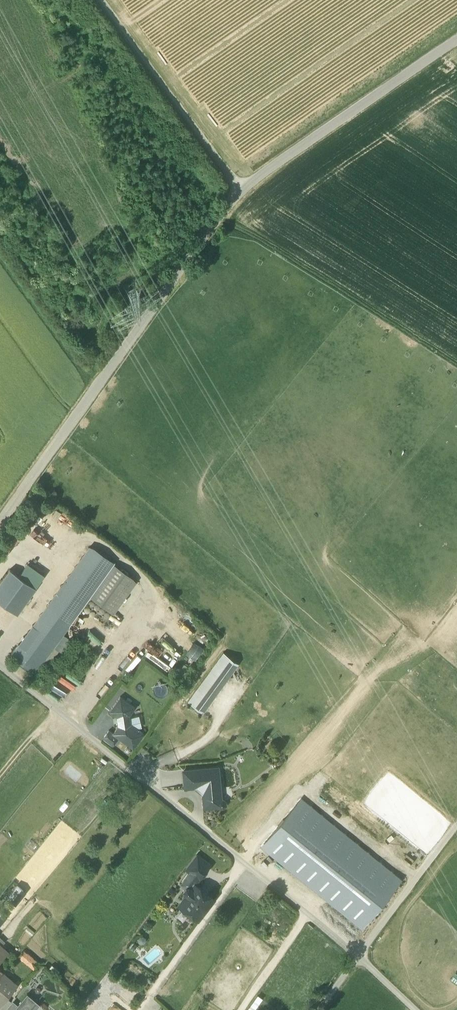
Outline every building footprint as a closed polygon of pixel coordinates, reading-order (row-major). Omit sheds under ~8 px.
[(89,547),(18,645),(43,663),(92,595),(113,565),(89,547)] [(20,577),(36,588),(44,577),(28,565),(20,577)] [(113,565),(92,595),(114,612),(136,582),(113,565)] [(10,570),(0,583),(0,603),(17,615),(36,588),(20,577),(10,570)] [(168,639),(181,647),(187,637),(174,629),(168,639)] [(150,640),(145,646),(158,656),(163,650),(150,640)] [(131,662),(140,645),(135,642),(127,659),(131,662)] [(18,645),(11,655),(35,673),(43,663),(18,645)] [(194,693),(209,704),(238,663),(223,652),(194,693)] [(209,704),(194,693),(188,701),(203,712),(209,704)] [(135,707),(120,696),(109,711),(117,717),(118,726),(113,733),(119,737),(118,738),(133,748),(144,734),(131,724),(129,715),(135,707)] [(113,733),(109,730),(102,738),(112,746),(118,738),(119,737),(113,733)] [(217,767),(183,771),(185,787),(196,786),(203,792),(204,807),(218,806),(220,807),(223,807),(226,804),(225,801),(223,799),(221,799),(219,784),(215,785),(213,768),(217,768),(217,767)] [(265,846),(361,925),(396,882),(300,803),(265,846)] [(196,855),(185,869),(190,873),(199,879),(209,865),(196,855)] [(190,873),(181,885),(186,888),(184,891),(184,893),(187,895),(195,885),(199,879),(190,873)] [(187,895),(181,902),(189,908),(190,913),(194,916),(199,916),(200,917),(214,899),(195,885),(187,895)] [(178,913),(184,919),(189,914),(183,908),(178,913)] [(34,970),(41,963),(26,950),(20,956),(34,970)] [(1,972),(0,974),(0,1006),(7,998),(10,994),(17,985),(1,972)] [(13,1009),(35,1009),(39,1005),(27,994),(17,1005),(13,1009)] [(0,1006),(0,1008),(2,1009),(5,1009),(12,1002),(7,998),(0,1006)] [(5,1009),(13,1009),(17,1005),(12,1001),(12,1002),(5,1009)]
